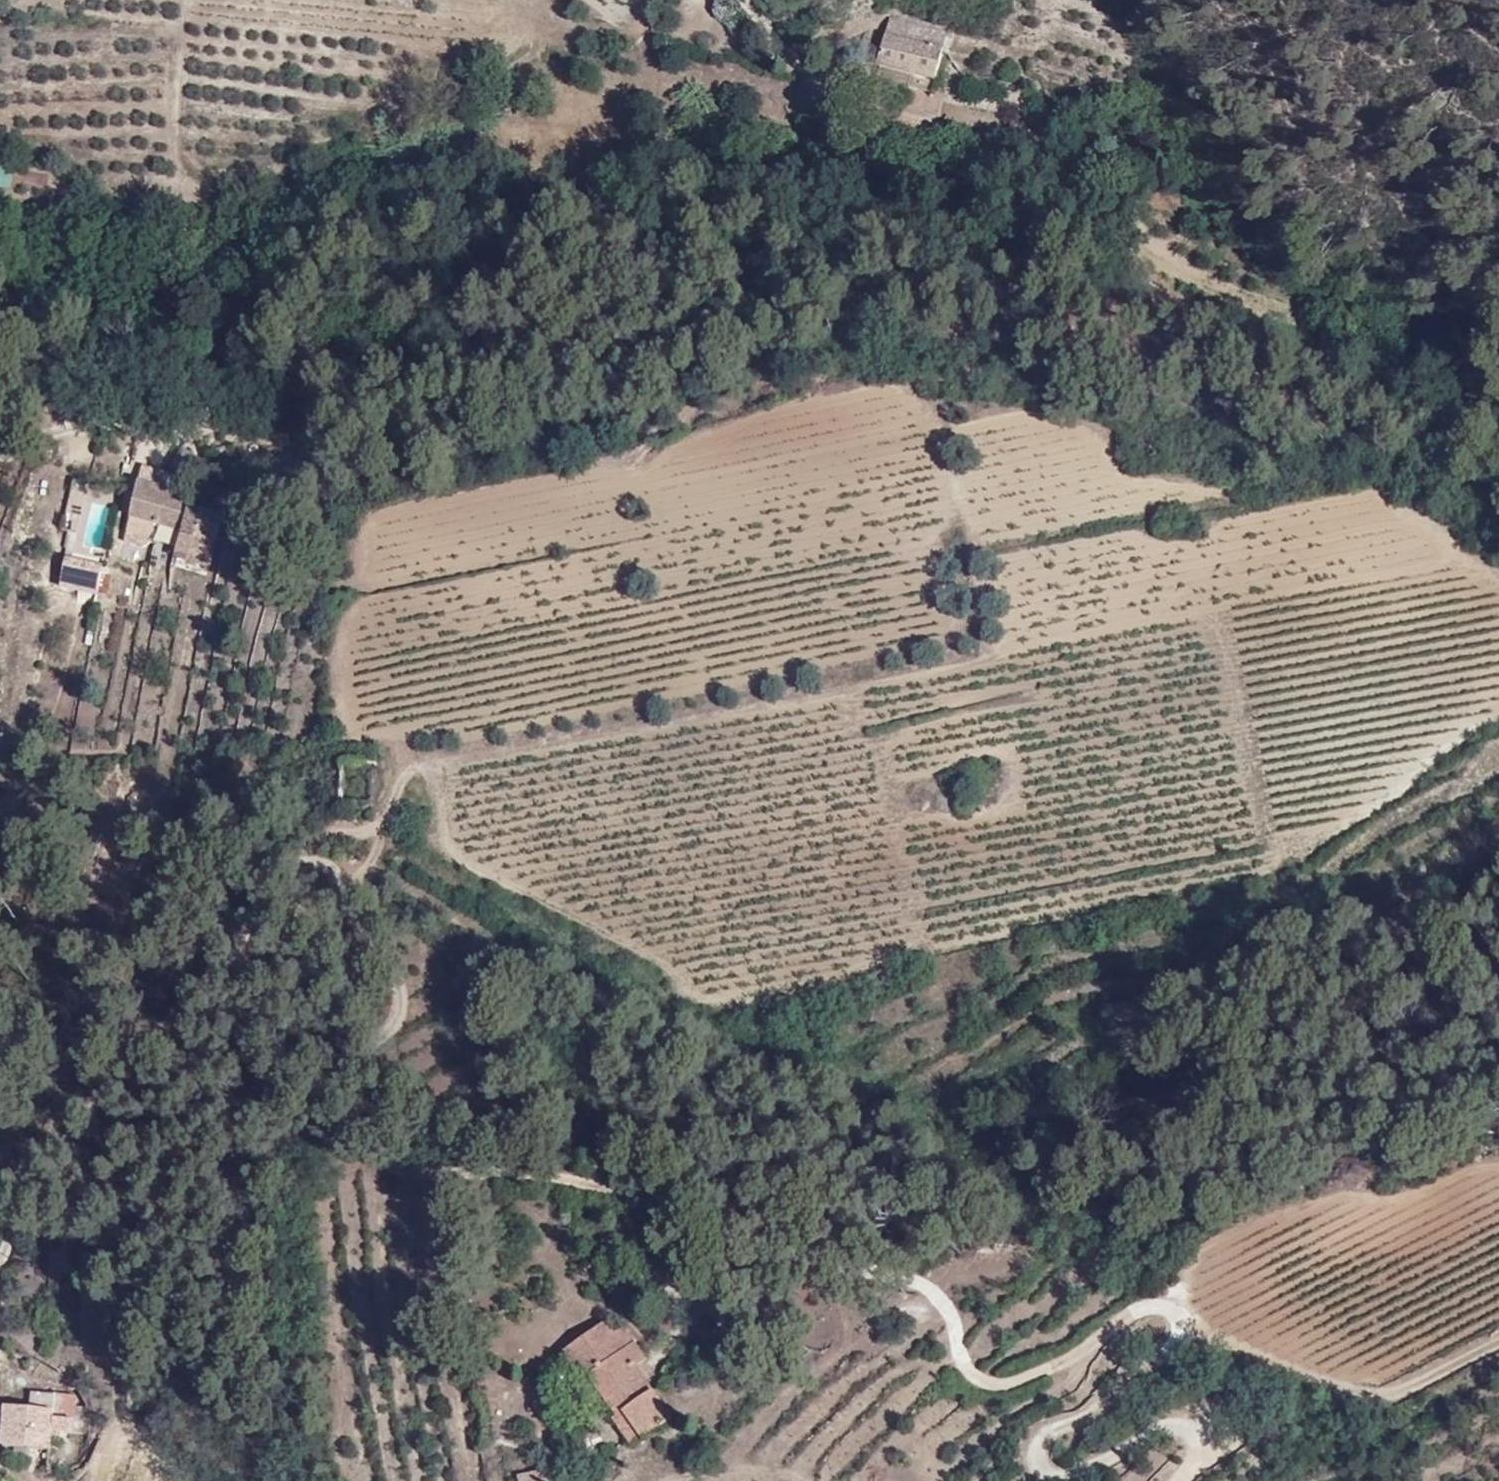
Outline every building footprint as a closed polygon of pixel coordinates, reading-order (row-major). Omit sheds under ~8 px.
[(961,34),(906,18),(903,34),(880,31),(872,63),(922,74),(919,91),(948,96),(961,34)] [(191,493),(145,484),(124,559),(183,568),(191,493)] [(88,496),(69,494),(61,550),(80,553),(88,496)] [(91,590),(96,564),(64,557),(59,583),(91,590)] [(624,1309),(575,1346),(638,1461),(694,1428),(624,1309)] [(85,1383),(12,1400),(13,1437),(83,1439),(85,1383)] [(516,1476),(517,1480),(554,1480),(551,1468),(516,1476)]
